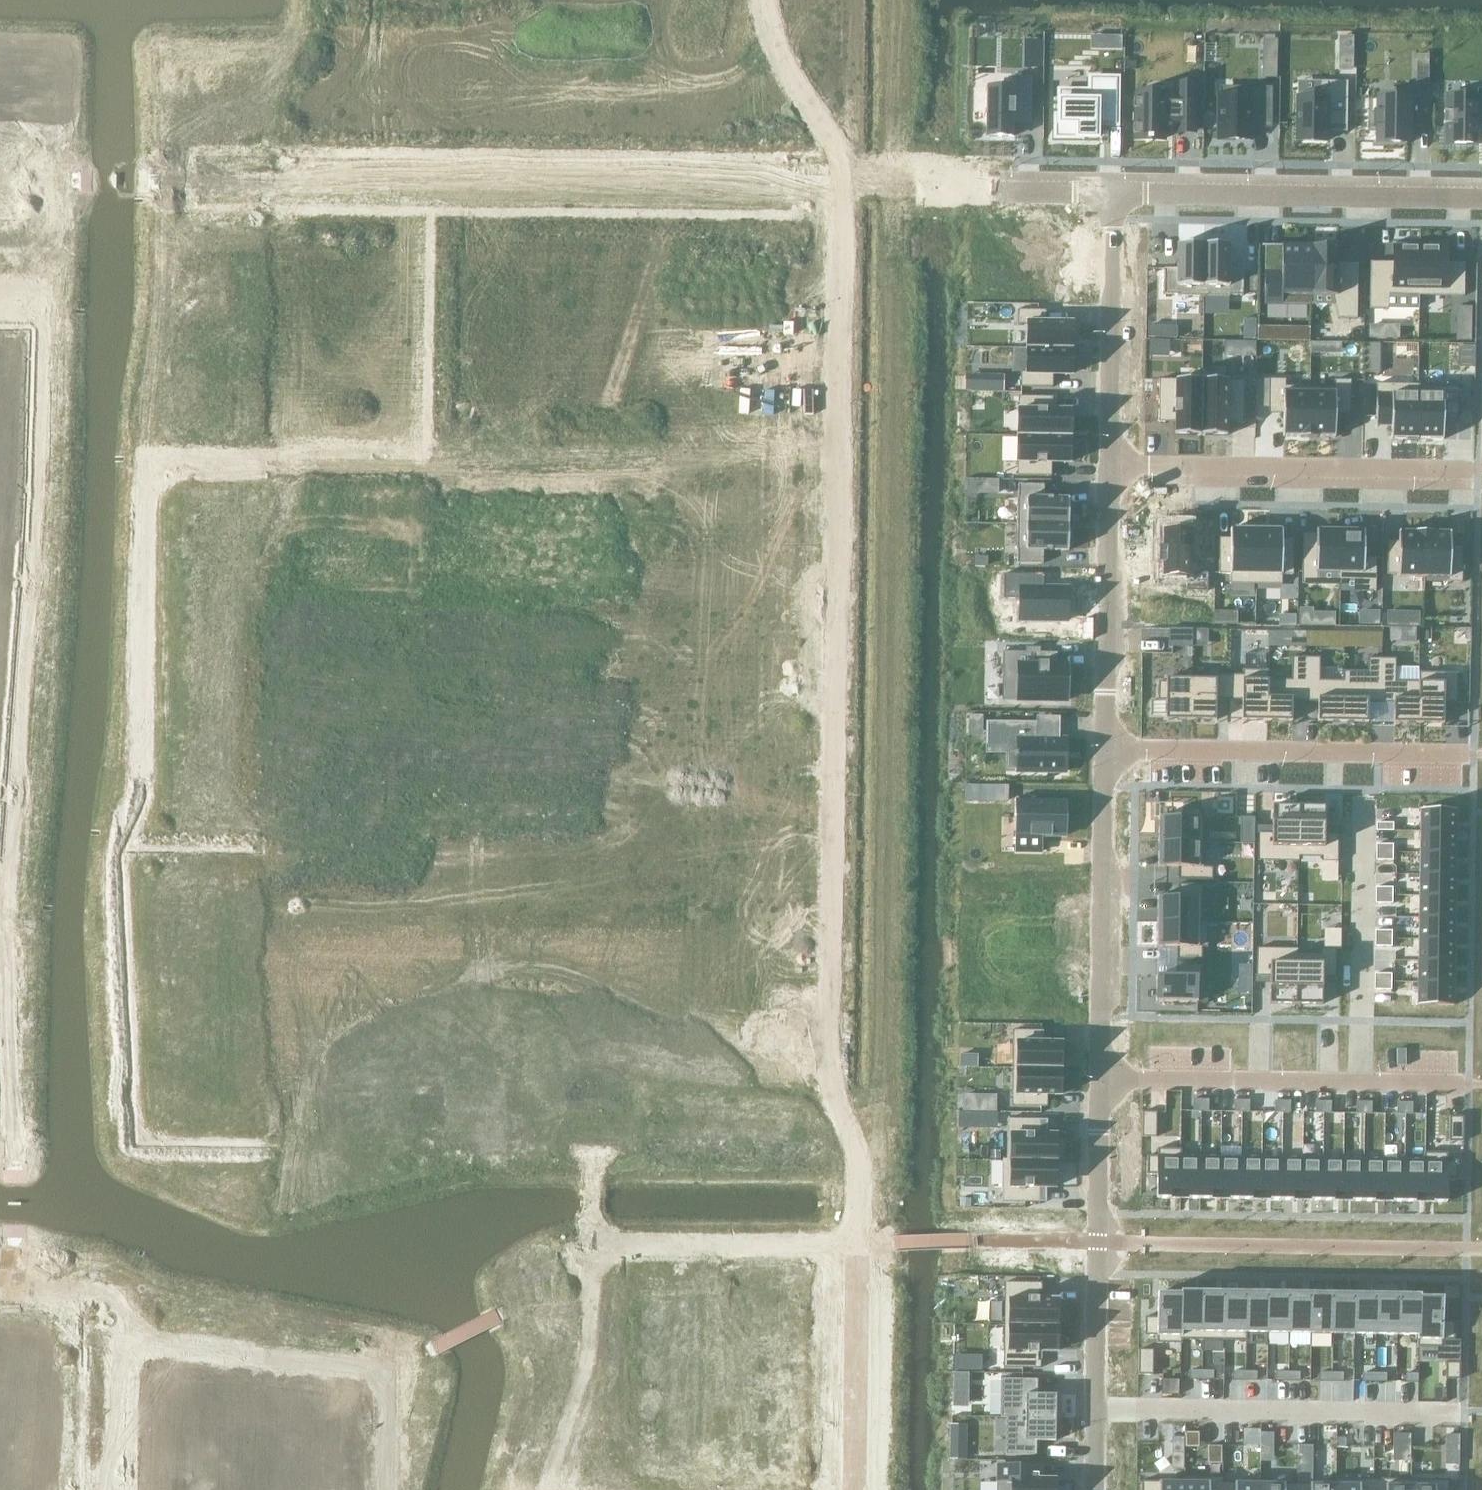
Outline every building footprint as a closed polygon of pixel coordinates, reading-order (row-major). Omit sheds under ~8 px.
[(986,87),(986,136),(1012,136),(1012,123),(1030,123),(1030,76),(1010,76),(1010,88),(986,87)] [(1055,115),(1055,133),(1056,133),(1056,136),(1066,137),(1069,137),(1076,137),(1078,137),(1082,137),(1082,139),(1083,139),(1083,137),(1097,138),(1097,118),(1104,118),(1104,110),(1116,110),(1117,78),(1090,78),(1089,91),(1059,90),(1058,115),(1055,115)] [(193,98),(193,116),(206,117),(206,131),(241,132),(241,113),(263,114),(264,79),(239,79),(239,82),(207,82),(206,98),(193,98)] [(1297,92),(1296,140),(1326,141),(1326,127),(1346,127),(1347,81),(1320,81),(1320,92),(1297,92)] [(1135,94),(1134,138),(1147,138),(1147,141),(1151,141),(1151,138),(1164,139),(1164,128),(1174,129),(1174,131),(1194,131),(1195,85),(1175,85),(1175,95),(1135,94)] [(1217,134),(1217,140),(1234,140),(1250,140),(1250,121),(1271,121),(1272,87),(1233,86),(1233,96),(1223,96),(1223,95),(1218,95),(1218,134),(1217,134)] [(1443,124),(1445,124),(1445,143),(1478,143),(1479,126),(1481,126),(1481,89),(1477,89),(1477,95),(1446,95),(1445,111),(1443,111),(1443,113),(1443,122),(1443,124)] [(1373,110),(1373,126),(1377,126),(1376,142),(1410,142),(1410,127),(1422,127),(1423,103),(1411,103),(1411,97),(1377,96),(1377,110),(1373,110)] [(1370,262),(1369,308),(1388,308),(1418,309),(1418,295),(1419,247),(1410,247),(1410,243),(1392,242),(1392,262),(1370,262)] [(1163,268),(1163,294),(1176,295),(1176,296),(1202,296),(1203,244),(1177,243),(1177,269),(1163,268)] [(1419,247),(1418,295),(1463,296),(1464,263),(1445,263),(1446,243),(1428,243),(1428,247),(1419,247)] [(1203,244),(1202,296),(1228,297),(1228,295),(1242,296),(1242,270),(1229,269),(1229,244),(1203,244)] [(1264,271),(1263,304),(1310,305),(1311,245),(1281,245),(1281,271),(1264,271)] [(1311,245),(1310,305),(1311,305),(1311,295),(1332,296),(1337,318),(1356,318),(1357,264),(1337,264),(1337,246),(1311,245)] [(1017,310),(1017,324),(1027,324),(1027,348),(1071,349),(1071,323),(1045,322),(1045,310),(1017,310)] [(1020,372),(1020,387),(1052,387),(1052,374),(1065,374),(1065,375),(1066,375),(1066,374),(1070,374),(1070,365),(1071,365),(1070,365),(1071,349),(1027,348),(1026,372),(1020,372)] [(671,359),(671,372),(676,372),(675,395),(721,395),(721,371),(696,371),(696,359),(671,359)] [(1268,379),(1268,407),(1283,408),(1282,436),(1300,436),(1300,437),(1308,437),(1309,386),(1285,386),(1285,379),(1268,379)] [(1158,380),(1158,422),(1174,422),(1174,435),(1200,436),(1201,380),(1158,380)] [(1201,380),(1200,436),(1227,436),(1227,423),(1243,423),(1243,380),(1201,380)] [(1309,386),(1308,437),(1317,437),(1335,437),(1335,408),(1350,408),(1350,380),(1334,380),(1334,387),(1309,386)] [(1417,384),(1416,440),(1417,440),(1417,439),(1442,439),(1443,411),(1458,411),(1459,382),(1442,382),(1442,384),(1417,384)] [(1375,417),(1375,426),(1391,427),(1390,438),(1406,439),(1406,440),(1416,440),(1417,384),(1376,383),(1375,417)] [(1052,397),(1018,396),(1018,436),(1069,436),(1070,411),(1052,410),(1052,397)] [(1018,436),(1017,475),(1051,476),(1051,462),(1069,463),(1069,436),(1018,436)] [(1016,498),(1016,524),(1026,524),(1068,524),(1068,498),(1043,498),(1043,485),(1018,485),(1018,498),(1016,498)] [(1026,524),(1025,550),(1026,550),(1026,563),(1042,563),(1042,550),(1068,550),(1068,524),(1026,524)] [(1193,562),(1193,528),(1162,527),(1162,546),(1159,546),(1158,562),(1162,562),(1161,577),(1186,577),(1186,590),(1207,591),(1208,563),(1193,562)] [(1219,538),(1218,573),(1229,573),(1229,583),(1255,583),(1256,529),(1230,528),(1230,538),(1219,538)] [(1256,529),(1255,583),(1281,584),(1281,574),(1293,574),(1293,539),(1282,539),(1282,529),(1256,529)] [(1302,533),(1301,583),(1317,584),(1317,572),(1339,572),(1338,580),(1339,580),(1340,530),(1316,529),(1316,533),(1302,533)] [(1340,530),(1339,580),(1362,580),(1361,591),(1375,591),(1375,557),(1363,557),(1364,530),(1340,530)] [(1387,541),(1387,574),(1398,574),(1398,577),(1423,577),(1424,531),(1414,531),(1414,532),(1398,532),(1398,542),(1387,541)] [(1424,531),(1423,577),(1447,578),(1447,582),(1461,582),(1462,546),(1450,546),(1450,532),(1434,532),(1434,531),(1424,531)] [(1003,574),(1002,598),(1019,599),(1019,620),(1067,621),(1067,587),(1043,587),(1043,574),(1003,574)] [(1168,628),(1167,646),(1192,647),(1192,628),(1168,628)] [(1002,675),(1002,699),(1018,699),(1018,700),(1066,700),(1066,665),(1051,665),(1051,654),(1057,654),(1057,652),(1039,652),(1039,648),(1025,648),(1025,652),(1002,652),(1002,675)] [(1267,679),(1266,721),(1291,721),(1292,701),(1305,702),(1305,657),(1291,657),(1291,680),(1268,679),(1267,679)] [(1305,657),(1305,702),(1317,702),(1317,721),(1342,722),(1343,680),(1342,680),(1319,680),(1319,657),(1305,657)] [(1343,680),(1342,722),(1367,722),(1368,702),(1381,703),(1381,658),(1367,658),(1367,671),(1342,670),(1342,680),(1343,680)] [(1381,658),(1381,703),(1393,703),(1393,723),(1418,723),(1419,681),(1395,681),(1395,658),(1381,658)] [(1229,674),(1229,700),(1241,700),(1241,720),(1266,721),(1267,679),(1268,679),(1268,669),(1242,669),(1242,674),(1229,674)] [(1419,681),(1418,723),(1443,723),(1444,703),(1457,703),(1457,673),(1444,673),(1444,672),(1419,672),(1419,681)] [(1191,678),(1190,720),(1215,720),(1216,700),(1229,700),(1229,674),(1215,674),(1215,678),(1191,678)] [(1152,700),(1152,714),(1165,714),(1165,719),(1190,720),(1191,678),(1166,678),(1166,681),(1158,681),(1157,700),(1152,700)] [(985,721),(985,745),(1017,745),(1017,771),(1065,772),(1065,738),(1037,738),(1037,722),(985,721)] [(1013,799),(1013,801),(1015,801),(1014,852),(1038,852),(1038,835),(1062,836),(1062,817),(1064,817),(1064,800),(1013,799)] [(1258,833),(1258,860),(1298,861),(1298,856),(1297,856),(1298,805),(1272,805),(1272,833),(1258,833)] [(1297,856),(1298,856),(1321,856),(1321,861),(1337,861),(1338,834),(1324,834),(1324,806),(1298,805),(1297,856)] [(1158,816),(1158,841),(1204,842),(1204,817),(1201,817),(1201,809),(1182,809),(1182,817),(1158,816)] [(1420,809),(1420,831),(1456,832),(1456,809),(1420,809)] [(1240,817),(1239,843),(1253,843),(1254,817),(1240,817)] [(1376,822),(1376,830),(1393,831),(1393,823),(1376,822)] [(1455,853),(1456,832),(1420,831),(1420,853),(1455,853)] [(1158,841),(1157,867),(1177,867),(1177,879),(1212,880),(1213,866),(1204,866),(1204,842),(1158,841)] [(1375,844),(1375,852),(1392,852),(1393,844),(1375,844)] [(1375,852),(1375,860),(1392,860),(1392,852),(1375,852)] [(1455,875),(1455,853),(1420,853),(1419,874),(1455,875)] [(516,870),(516,882),(524,882),(524,870),(516,870)] [(1455,896),(1455,875),(1419,874),(1419,896),(1455,896)] [(516,882),(516,894),(524,894),(524,882),(516,882)] [(1157,896),(1156,921),(1203,922),(1203,921),(1203,897),(1202,897),(1202,884),(1177,884),(1177,897),(1157,896)] [(1375,887),(1375,895),(1392,895),(1392,887),(1375,887)] [(516,894),(516,906),(524,906),(524,894),(516,894)] [(1375,895),(1375,903),(1392,903),(1392,895),(1375,895)] [(1454,918),(1455,896),(1419,896),(1419,917),(1454,918)] [(516,906),(516,918),(524,918),(524,906),(516,906)] [(1454,940),(1454,918),(1419,917),(1418,939),(1454,940)] [(516,918),(516,930),(524,930),(524,918),(516,918)] [(1156,921),(1156,947),(1176,947),(1176,959),(1201,960),(1201,947),(1207,947),(1208,921),(1203,921),(1203,922),(1156,921)] [(516,930),(516,942),(524,942),(524,930),(516,930)] [(1374,930),(1374,938),(1391,938),(1391,930),(1374,930)] [(1374,938),(1374,946),(1391,946),(1391,938),(1374,938)] [(1454,961),(1454,940),(1418,939),(1418,961),(1454,961)] [(516,942),(515,954),(523,954),(524,942),(516,942)] [(1257,948),(1256,975),(1269,975),(1269,1003),(1295,1004),(1296,953),(1297,953),(1297,948),(1257,948)] [(1296,953),(1295,1004),(1321,1004),(1322,976),(1335,976),(1335,949),(1320,949),(1320,953),(1297,953),(1296,953)] [(1453,983),(1454,961),(1418,961),(1418,982),(1453,983)] [(1156,976),(1155,1002),(1207,1003),(1208,977),(1201,977),(1201,964),(1176,963),(1176,976),(1156,976)] [(1374,973),(1374,981),(1391,981),(1391,973),(1374,973)] [(1374,981),(1373,989),(1391,990),(1391,981),(1374,981)] [(1453,1005),(1453,983),(1418,982),(1417,1005),(1453,1005)] [(1012,1030),(1011,1068),(1060,1068),(1061,1042),(1043,1042),(1043,1030),(1012,1030)] [(1011,1068),(1011,1106),(1046,1106),(1047,1094),(1060,1094),(1060,1068),(1011,1068)] [(1141,1111),(1141,1137),(1155,1137),(1156,1112),(1141,1111)] [(1449,1116),(1449,1141),(1463,1141),(1464,1116),(1449,1116)] [(1006,1159),(1006,1160),(1055,1160),(1055,1156),(1059,1157),(1059,1139),(1055,1139),(1055,1134),(1042,1134),(1042,1119),(1007,1118),(1006,1159)] [(1146,1155),(1146,1174),(1156,1174),(1156,1198),(1179,1198),(1179,1156),(1181,1156),(1181,1148),(1157,1148),(1157,1155),(1146,1155)] [(1424,1159),(1423,1202),(1446,1202),(1446,1179),(1457,1179),(1457,1160),(1447,1160),(1447,1152),(1423,1152),(1423,1159),(1424,1159)] [(1179,1156),(1179,1198),(1199,1198),(1200,1156),(1181,1156),(1179,1156)] [(1200,1156),(1199,1198),(1219,1199),(1220,1156),(1200,1156)] [(1220,1156),(1219,1199),(1240,1199),(1240,1157),(1220,1156)] [(1240,1157),(1240,1199),(1260,1199),(1261,1157),(1240,1157)] [(1261,1157),(1260,1199),(1281,1200),(1281,1157),(1261,1157)] [(1281,1157),(1281,1200),(1301,1200),(1302,1157),(1281,1157)] [(1302,1157),(1301,1200),(1321,1200),(1322,1158),(1302,1157)] [(1322,1158),(1321,1200),(1342,1201),(1342,1158),(1322,1158)] [(1342,1158),(1342,1201),(1362,1201),(1363,1158),(1342,1158)] [(1363,1158),(1362,1201),(1383,1201),(1383,1159),(1363,1158)] [(1002,1159),(1002,1201),(1041,1201),(1041,1186),(1054,1187),(1055,1182),(1059,1182),(1059,1164),(1055,1164),(1055,1160),(1006,1160),(1006,1159),(1002,1159)] [(1383,1159),(1383,1201),(1403,1201),(1404,1159),(1383,1159)] [(1404,1159),(1403,1201),(1423,1202),(1424,1159),(1423,1159),(1404,1159)] [(992,1324),(1004,1324),(1057,1325),(1057,1322),(1058,1322),(1058,1321),(1056,1321),(1056,1312),(1058,1312),(1058,1311),(1057,1311),(1057,1299),(1038,1299),(1039,1290),(1041,1290),(1041,1282),(1004,1282),(1004,1324),(992,1324)] [(1157,1335),(1156,1343),(1182,1343),(1181,1339),(1180,1339),(1181,1291),(1180,1291),(1180,1293),(1157,1293),(1157,1316),(1144,1316),(1144,1335),(1157,1335)] [(1180,1339),(1181,1339),(1202,1339),(1203,1291),(1181,1291),(1180,1339)] [(1203,1291),(1202,1339),(1224,1340),(1224,1292),(1203,1291)] [(1224,1292),(1224,1340),(1246,1340),(1246,1332),(1245,1332),(1246,1292),(1224,1292)] [(1245,1332),(1246,1332),(1267,1333),(1267,1292),(1246,1292),(1245,1332)] [(1267,1292),(1267,1333),(1288,1333),(1289,1293),(1267,1292)] [(1289,1293),(1288,1333),(1310,1333),(1311,1293),(1289,1293)] [(1311,1293),(1310,1333),(1332,1334),(1332,1293),(1311,1293)] [(1332,1293),(1332,1334),(1353,1334),(1354,1293),(1332,1293)] [(1354,1293),(1353,1334),(1375,1334),(1375,1294),(1354,1293)] [(1375,1294),(1375,1334),(1396,1335),(1397,1294),(1375,1294)] [(1397,1294),(1396,1335),(1418,1335),(1419,1294),(1397,1294)] [(1420,1294),(1419,1294),(1418,1335),(1417,1335),(1417,1346),(1442,1347),(1442,1339),(1454,1339),(1455,1321),(1442,1320),(1442,1297),(1419,1297),(1420,1294)] [(992,1324),(992,1325),(1004,1325),(1003,1367),(1040,1367),(1040,1360),(1038,1360),(1038,1351),(1056,1351),(1056,1339),(1058,1339),(1058,1338),(1056,1338),(1056,1329),(1058,1329),(1058,1328),(1057,1328),(1057,1325),(1004,1324),(992,1324)] [(1138,1349),(1137,1374),(1152,1375),(1152,1349),(1138,1349)] [(768,1354),(768,1374),(768,1375),(803,1376),(803,1354),(768,1354)] [(1445,1361),(1445,1379),(1460,1379),(1460,1361),(1445,1361)] [(1190,1370),(1190,1378),(1201,1378),(1201,1370),(1190,1370)] [(1201,1370),(1201,1378),(1213,1378),(1213,1370),(1201,1370)] [(1233,1370),(1233,1379),(1245,1379),(1245,1371),(1233,1370)] [(1245,1371),(1245,1379),(1256,1379),(1256,1371),(1245,1371)] [(1276,1371),(1276,1379),(1288,1379),(1288,1371),(1276,1371)] [(1288,1371),(1288,1379),(1300,1380),(1300,1371),(1288,1371)] [(1319,1372),(1319,1380),(1331,1380),(1331,1372),(1319,1372)] [(1331,1372),(1331,1380),(1343,1380),(1343,1372),(1331,1372)] [(1362,1372),(1362,1380),(1374,1381),(1374,1373),(1362,1372)] [(1374,1373),(1374,1381),(1386,1381),(1386,1373),(1374,1373)] [(1405,1373),(1405,1381),(1417,1381),(1417,1373),(1405,1373)] [(635,1374),(634,1395),(669,1396),(670,1374),(635,1374)] [(760,1374),(760,1397),(768,1398),(768,1397),(803,1397),(803,1376),(768,1375),(768,1374),(760,1374)] [(1001,1378),(1000,1417),(1005,1417),(1055,1417),(1056,1394),(1037,1394),(1037,1379),(1001,1378)] [(342,1385),(342,1382),(326,1382),(326,1385),(311,1385),(310,1408),(296,1408),(296,1426),(328,1427),(328,1415),(358,1415),(359,1385),(342,1385)] [(634,1395),(634,1417),(669,1417),(669,1396),(634,1395)] [(768,1398),(767,1418),(803,1419),(803,1397),(768,1397),(768,1398)] [(634,1417),(634,1438),(669,1439),(669,1417),(634,1417)] [(1005,1417),(1004,1455),(1036,1455),(1036,1440),(1055,1441),(1055,1417),(1005,1417)] [(767,1418),(767,1440),(802,1440),(803,1419),(767,1418)] [(696,1444),(669,1444),(669,1439),(634,1438),(634,1444),(632,1444),(632,1479),(696,1480),(696,1444)] [(740,1445),(739,1480),(803,1481),(804,1446),(802,1446),(802,1440),(767,1440),(767,1445),(740,1445)] [(345,1444),(301,1443),(301,1470),(312,1471),(312,1489),(362,1489),(362,1458),(345,1458),(345,1444)] [(718,1480),(718,1445),(696,1444),(696,1480),(718,1480)] [(718,1445),(718,1480),(739,1480),(740,1445),(718,1445)] [(997,1489),(1054,1489),(1054,1479),(1041,1479),(1041,1465),(997,1464),(997,1489)] [(1184,1489),(1222,1489),(1222,1481),(1223,1476),(1183,1475),(1183,1481),(1184,1481),(1184,1489)] [(1335,1489),(1372,1489),(1372,1478),(1334,1477),(1334,1483),(1335,1483),(1335,1489)] [(1372,1489),(1410,1489),(1410,1479),(1372,1478),(1372,1489)] [(1410,1489),(1449,1489),(1449,1479),(1410,1479),(1410,1489)] [(1141,1489),(1184,1489),(1184,1481),(1183,1481),(1141,1480),(1141,1489)] [(1222,1489),(1259,1489),(1259,1482),(1222,1481),(1222,1489)]
